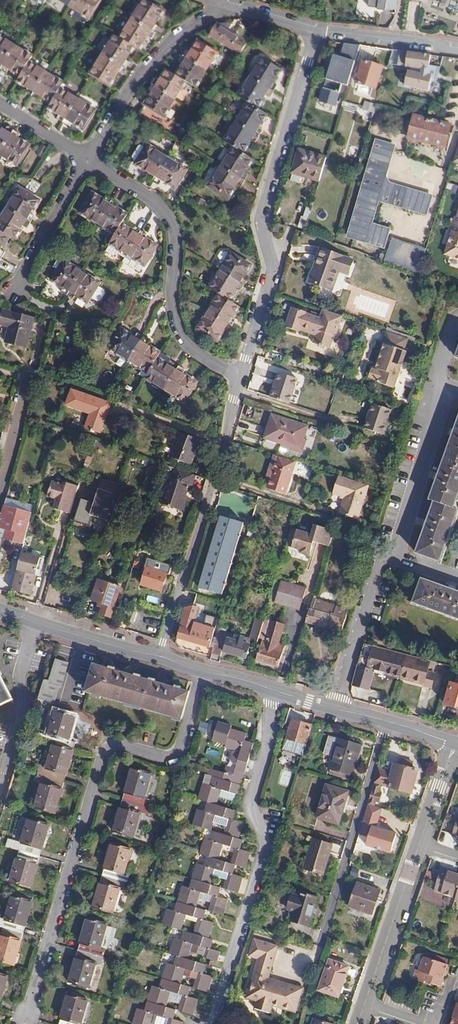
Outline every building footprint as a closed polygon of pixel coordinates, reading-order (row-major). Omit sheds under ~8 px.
[(88,18),(99,0),(59,0),(88,18)] [(160,26),(156,24),(164,11),(145,0),(143,0),(119,37),(134,47),(139,50),(148,37),(152,39),(160,26)] [(369,6),(395,10),(397,0),(370,0),(369,6)] [(220,24),(218,25),(215,23),(209,33),(240,53),(247,42),(228,30),(232,22),(220,22),(220,24)] [(126,59),(134,47),(119,37),(114,34),(90,73),(109,85),(118,73),(121,75),(130,62),(126,59)] [(0,36),(0,70),(6,73),(9,69),(20,75),(29,61),(32,56),(0,36)] [(195,87),(217,52),(198,40),(191,51),(186,49),(178,62),(183,65),(176,75),(186,81),(195,87)] [(430,54),(393,50),(389,64),(411,68),(411,72),(407,72),(405,86),(429,91),(431,79),(437,81),(439,74),(440,67),(429,65),(430,54)] [(333,55),(319,100),(335,106),(349,60),(333,55)] [(270,98),(277,85),(273,82),(274,80),(281,69),(262,57),(238,96),(247,101),(257,108),(264,96),(265,95),(270,98)] [(383,66),(363,60),(356,82),(376,88),(383,66)] [(63,82),(29,61),(20,75),(16,80),(28,87),(25,92),(38,99),(40,95),(51,102),(60,88),(63,82)] [(164,116),(186,81),(176,75),(166,69),(160,80),(156,77),(148,90),(152,93),(145,104),(164,116)] [(452,77),(439,74),(437,81),(450,85),(452,77)] [(95,110),(60,88),(51,102),(48,108),(58,114),(56,119),(69,127),(71,122),(82,129),(95,110)] [(255,142),(263,130),(259,128),(261,125),(267,114),(260,110),(257,108),(247,101),(223,141),(232,147),(243,153),(250,142),(251,140),(255,142)] [(363,110),(373,113),(375,104),(366,101),(363,110)] [(356,111),(357,106),(344,103),(343,108),(356,111)] [(414,115),(413,121),(409,119),(407,129),(410,130),(408,138),(410,139),(409,141),(418,143),(418,141),(435,145),(435,148),(443,150),(443,148),(445,148),(451,125),(414,115)] [(28,145),(17,139),(19,134),(7,127),(4,131),(0,128),(0,155),(16,165),(28,145)] [(376,141),(348,236),(384,247),(389,229),(371,223),(378,200),(426,214),(431,196),(383,182),(394,146),(376,141)] [(186,169),(147,145),(146,147),(143,144),(137,147),(136,150),(134,153),(133,155),(133,156),(134,159),(136,161),(137,162),(135,164),(148,172),(146,176),(158,184),(161,179),(174,188),(186,169)] [(246,169),(252,159),(248,156),(243,153),(232,147),(217,171),(212,168),(203,182),(229,197),(236,186),(237,184),(241,187),(249,174),(245,172),(246,169)] [(319,181),(326,157),(298,149),(291,173),(293,173),(291,180),(300,183),(302,176),(304,177),(319,181)] [(34,216),(30,214),(38,200),(18,188),(0,217),(0,230),(9,236),(14,239),(22,226),(26,228),(34,216)] [(121,224),(127,215),(115,208),(118,204),(106,196),(103,201),(92,194),(80,213),(90,219),(115,234),(121,224)] [(457,217),(454,216),(453,221),(450,231),(452,232),(451,236),(448,244),(450,245),(448,255),(457,258),(457,213),(457,217)] [(156,245),(144,238),(147,234),(135,226),(132,231),(121,224),(115,234),(105,250),(105,251),(109,254),(111,254),(112,255),(114,254),(116,253),(118,254),(119,254),(121,256),(123,257),(126,254),(144,265),(156,245)] [(9,236),(0,230),(0,258),(4,251),(0,249),(9,236)] [(418,273),(426,249),(409,243),(409,244),(392,238),(387,255),(381,253),(379,259),(395,265),(416,272),(418,273)] [(353,260),(320,249),(309,282),(332,290),(339,272),(348,275),(353,260)] [(245,274),(250,265),(230,253),(210,288),(219,294),(229,300),(235,290),(236,288),(240,291),(248,278),(243,276),(245,274)] [(99,283),(64,261),(52,280),(63,287),(60,291),(72,299),(75,295),(86,302),(99,283)] [(228,332),(236,319),(232,317),(233,315),(239,306),(229,300),(219,294),(198,329),(217,341),(223,331),(224,329),(228,332)] [(335,337),(342,316),(318,308),(315,318),(303,315),(304,313),(291,308),(285,327),(299,332),(299,331),(309,334),(309,333),(314,334),(311,344),(328,350),(333,336),(335,337)] [(0,321),(0,324),(9,327),(5,342),(26,347),(33,318),(3,310),(0,321)] [(157,358),(160,352),(146,345),(149,340),(136,333),(134,337),(121,329),(109,349),(141,368),(138,374),(144,377),(157,358)] [(392,388),(405,351),(403,351),(407,339),(385,331),(381,343),(384,344),(381,351),(379,350),(375,359),(377,362),(376,365),(375,368),(373,367),(368,379),(392,388)] [(184,401),(195,381),(182,374),(185,369),(172,362),(170,366),(157,358),(144,377),(184,401)] [(289,404),(297,379),(278,373),(270,397),(289,404)] [(71,389),(66,405),(90,413),(85,427),(100,432),(109,406),(111,403),(71,389)] [(391,410),(372,404),(364,428),(383,434),(391,410)] [(304,438),(307,427),(272,415),(264,437),(281,443),(300,449),(304,438)] [(434,501),(416,553),(440,562),(457,511),(457,510),(453,508),(457,495),(457,419),(430,499),(434,501)] [(190,464),(199,439),(179,432),(170,457),(190,464)] [(302,455),(307,439),(304,438),(300,449),(281,443),(280,448),(302,455)] [(285,493),(295,461),(274,454),(270,466),(274,467),(271,477),(267,488),(285,493)] [(192,485),(195,475),(187,472),(175,468),(172,478),(169,477),(161,501),(168,504),(167,506),(183,511),(188,496),(186,496),(189,484),(192,485)] [(358,519),(370,485),(340,475),(334,493),(346,497),(341,513),(358,519)] [(70,513),(77,486),(64,482),(60,484),(51,482),(47,497),(53,499),(55,503),(53,509),(70,513)] [(108,520),(116,494),(98,489),(94,503),(82,499),(73,527),(88,532),(93,516),(108,520)] [(31,512),(3,505),(0,519),(0,538),(23,544),(31,512)] [(221,515),(199,588),(222,595),(244,522),(221,515)] [(311,546),(312,541),(329,546),(334,530),(315,524),(312,534),(291,528),(286,546),(302,550),(301,553),(310,556),(313,546),(311,546)] [(31,595),(41,559),(20,553),(11,589),(31,595)] [(148,558),(145,567),(146,568),(141,584),(144,585),(162,590),(168,574),(169,574),(172,566),(167,564),(148,558)] [(110,617),(121,587),(98,579),(91,600),(98,602),(97,605),(102,606),(100,614),(110,617)] [(421,579),(412,603),(457,619),(457,592),(421,579)] [(299,610),(306,588),(282,581),(275,604),(299,610)] [(341,633),(348,609),(313,599),(306,623),(341,633)] [(213,649),(219,630),(220,627),(205,622),(203,629),(198,628),(199,625),(195,623),(197,616),(185,612),(176,641),(179,646),(211,656),(213,649)] [(257,641),(263,623),(263,622),(255,619),(249,639),(257,641)] [(278,667),(285,645),(280,643),(285,625),(264,619),(263,622),(263,623),(258,638),(262,640),(256,661),(278,667)] [(244,642),(244,638),(219,630),(213,649),(211,656),(210,660),(218,662),(219,659),(221,652),(245,659),(250,644),(244,642)] [(372,639),(384,642),(386,634),(373,631),(372,639)] [(303,664),(307,650),(298,648),(294,661),(303,664)] [(424,680),(428,663),(373,649),(368,668),(357,666),(351,686),(368,690),(374,670),(400,676),(401,675),(424,680)] [(54,704),(58,688),(61,688),(68,663),(55,659),(49,681),(44,679),(38,699),(54,704)] [(189,692),(93,664),(85,692),(181,720),(189,692)] [(13,700),(0,675),(0,707),(13,700)] [(450,682),(445,704),(457,708),(457,684),(450,682)] [(67,749),(77,716),(51,709),(41,741),(53,745),(67,749)] [(307,745),(312,725),(291,719),(286,738),(307,745)] [(245,740),(246,733),(231,728),(231,726),(218,722),(212,741),(226,745),(225,748),(240,752),(237,764),(233,763),(232,767),(226,766),(224,773),(243,778),(254,743),(245,740)] [(354,776),(362,746),(355,744),(356,739),(346,736),(345,740),(329,735),(323,753),(332,756),(329,768),(331,769),(351,775),(354,776)] [(64,782),(73,750),(67,749),(53,745),(46,768),(40,766),(38,774),(64,782)] [(411,793),(418,770),(411,769),(413,762),(402,759),(401,766),(394,764),(393,772),(379,768),(374,783),(411,793)] [(145,797),(152,774),(132,768),(123,799),(152,807),(154,800),(145,797)] [(239,795),(243,778),(224,773),(209,768),(207,776),(212,777),(210,785),(202,783),(198,799),(208,802),(217,805),(219,797),(235,802),(237,795),(239,795)] [(349,779),(351,775),(331,769),(330,774),(349,779)] [(288,786),(291,772),(282,770),(279,784),(288,786)] [(55,813),(64,782),(38,774),(35,782),(42,784),(35,808),(55,813)] [(337,824),(344,802),(346,803),(349,791),(326,784),(316,818),(337,824)] [(376,801),(379,792),(372,790),(369,799),(376,801)] [(134,837),(141,813),(149,815),(152,807),(123,799),(114,831),(134,837)] [(212,831),(216,816),(228,820),(224,834),(238,839),(243,823),(234,819),(236,811),(217,805),(208,802),(205,811),(197,809),(192,825),(212,831)] [(339,824),(346,803),(344,802),(337,824),(339,824)] [(397,834),(376,828),(382,809),(368,804),(359,834),(369,837),(366,845),(391,853),(397,834)] [(39,857),(49,825),(29,819),(22,843),(16,841),(13,850),(19,851),(39,857)] [(219,860),(223,845),(235,848),(230,864),(236,865),(246,868),(251,852),(241,849),(244,840),(238,839),(224,834),(214,832),(211,840),(204,838),(199,854),(207,857),(219,860)] [(333,844),(313,838),(303,869),(323,875),(333,844)] [(125,873),(132,849),(112,843),(103,875),(129,883),(131,875),(125,873)] [(30,888),(39,857),(19,851),(11,882),(30,888)] [(211,885),(216,870),(228,874),(223,888),(239,893),(243,877),(233,874),(236,865),(230,864),(219,860),(207,857),(204,865),(197,863),(192,879),(211,885)] [(457,894),(457,875),(448,872),(449,870),(442,867),(434,890),(453,897),(456,898),(455,900),(456,900),(457,894)] [(113,912),(121,888),(126,890),(129,883),(103,875),(94,906),(113,912)] [(196,907),(201,893),(213,896),(210,904),(212,905),(210,911),(223,915),(225,909),(226,910),(229,900),(218,897),(221,888),(211,885),(192,879),(189,888),(182,886),(177,901),(196,907)] [(349,907),(372,915),(381,891),(357,883),(349,907)] [(308,926),(316,897),(299,892),(298,896),(292,894),(288,910),(293,911),(290,921),(308,926)] [(33,902),(12,896),(5,920),(0,918),(0,920),(0,927),(3,928),(23,934),(33,902)] [(203,919),(206,910),(196,907),(177,901),(174,910),(167,909),(162,924),(181,930),(186,916),(198,919),(193,934),(209,938),(214,922),(203,919)] [(101,949),(108,923),(88,918),(79,949),(104,957),(106,950),(101,949)] [(23,934),(3,928),(0,937),(0,961),(14,965),(23,934)] [(189,960),(194,944),(205,948),(202,957),(217,962),(221,952),(211,949),(214,940),(209,938),(193,934),(184,931),(181,940),(174,937),(169,954),(177,956),(189,960)] [(246,998),(256,1001),(254,1009),(270,1014),(273,1003),(296,1010),(303,988),(269,978),(278,947),(254,939),(249,955),(258,958),(246,998)] [(102,964),(104,957),(79,949),(70,981),(90,987),(96,963),(102,964)] [(182,984),(186,970),(198,973),(193,988),(209,992),(214,977),(203,973),(206,965),(189,960),(177,956),(174,965),(167,963),(162,978),(182,984)] [(416,970),(413,979),(424,983),(425,981),(441,986),(448,965),(424,957),(420,971),(416,970)] [(349,966),(329,960),(318,990),(339,997),(349,966)] [(166,1007),(171,992),(183,996),(178,1011),(194,1015),(198,999),(189,996),(191,987),(182,984),(162,978),(159,988),(152,985),(147,1001),(166,1007)] [(88,1000),(68,994),(59,1023),(81,1023),(88,1000)] [(156,1015),(168,1018),(166,1023),(183,1023),(184,1022),(173,1019),(176,1010),(172,1009),(166,1007),(147,1001),(144,1010),(137,1008),(132,1023),(153,1023),(156,1015)]
